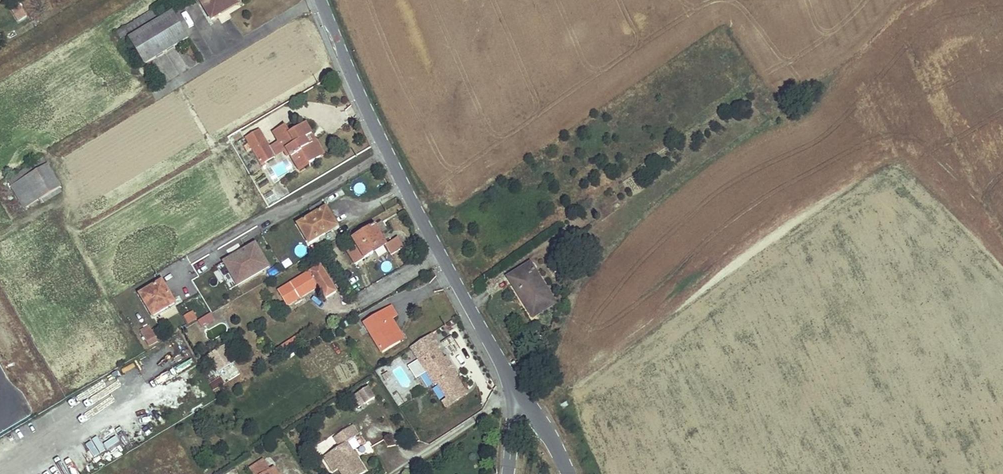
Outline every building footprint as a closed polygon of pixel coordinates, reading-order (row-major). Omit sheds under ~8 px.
[(212,20),(222,14),(220,11),(237,1),(236,0),(200,0),(212,20)] [(220,11),(222,14),(239,4),(237,1),(220,11)] [(27,17),(19,3),(11,8),(19,22),(27,17)] [(121,39),(159,16),(154,9),(116,32),(121,39)] [(145,65),(188,38),(173,12),(129,39),(145,65)] [(274,133),(279,142),(284,151),(286,150),(300,172),(310,166),(309,164),(320,157),(312,143),(310,145),(306,138),(312,135),(306,124),(290,133),(285,126),(274,133)] [(264,163),(274,157),(269,148),(259,130),(246,138),(261,164),(264,163)] [(320,157),(323,155),(312,135),(306,138),(310,145),(312,143),(320,157)] [(279,142),(269,148),(274,157),(284,151),(279,142)] [(295,169),(288,157),(266,169),(274,183),(295,169)] [(26,179),(47,166),(43,158),(7,180),(12,187),(26,179)] [(60,188),(47,166),(26,179),(39,201),(60,188)] [(39,201),(26,179),(12,187),(24,209),(39,201)] [(278,184),(273,187),(278,196),(283,193),(278,184)] [(334,227),(330,220),(332,218),(326,208),(325,209),(321,202),(309,209),(313,216),(298,225),(309,244),(325,234),(324,232),(334,227)] [(332,218),(330,220),(334,227),(324,232),(325,234),(337,227),(332,218)] [(385,246),(386,245),(374,226),(353,239),(357,246),(347,252),(355,264),(373,253),(372,251),(384,243),(385,246)] [(357,228),(346,234),(350,240),(361,234),(357,228)] [(386,245),(385,246),(391,255),(404,248),(398,238),(386,245)] [(373,253),(385,246),(384,243),(372,251),(373,253)] [(265,269),(269,267),(255,244),(252,246),(265,269)] [(252,277),(265,269),(252,246),(224,262),(233,279),(248,270),(252,277)] [(526,300),(536,316),(555,304),(530,263),(508,277),(523,302),(526,300)] [(336,292),(320,267),(278,292),(286,305),(319,286),(326,298),(336,292)] [(233,279),(237,285),(252,277),(248,270),(233,279)] [(162,282),(140,295),(153,316),(174,303),(162,282)] [(331,308),(339,308),(339,298),(331,298),(331,308)] [(526,300),(523,302),(533,317),(536,316),(526,300)] [(387,322),(393,319),(397,316),(391,306),(364,322),(382,353),(399,342),(387,322)] [(193,311),(184,316),(188,324),(197,319),(193,311)] [(202,328),(215,321),(211,314),(198,322),(202,328)] [(397,327),(393,319),(387,322),(399,342),(405,339),(400,332),(399,333),(396,327),(397,327)] [(352,324),(349,320),(341,325),(344,329),(352,324)] [(153,333),(149,326),(142,330),(145,337),(153,333)] [(158,341),(153,333),(145,337),(150,346),(158,341)] [(432,334),(410,348),(435,386),(437,384),(446,398),(463,387),(456,377),(458,375),(446,357),(444,358),(442,359),(436,350),(438,349),(440,347),(432,334)] [(218,371),(234,362),(224,344),(208,354),(218,371)] [(436,350),(442,359),(444,358),(438,349),(436,350)] [(388,372),(382,376),(386,381),(392,378),(388,372)] [(359,393),(366,404),(375,398),(368,387),(359,393)] [(446,398),(441,402),(446,409),(467,394),(463,387),(446,398)] [(352,426),(334,438),(340,446),(331,452),(330,459),(337,470),(339,469),(342,473),(362,473),(366,471),(347,442),(358,435),(352,426)] [(334,472),(337,470),(330,459),(331,452),(324,457),(334,472)] [(252,473),(263,473),(270,469),(263,460),(249,469),(252,473)]
